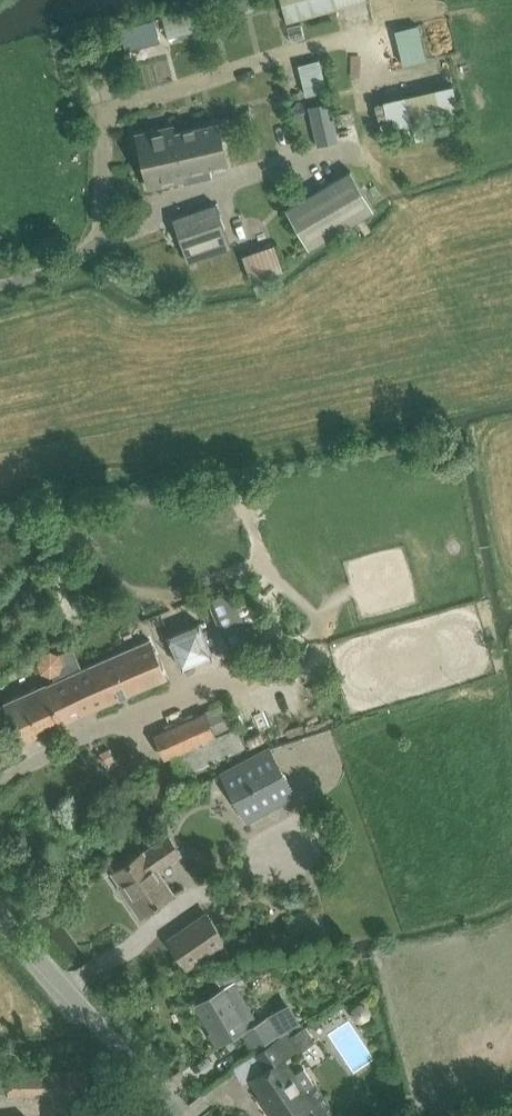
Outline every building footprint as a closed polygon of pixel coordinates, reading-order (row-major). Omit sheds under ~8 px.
[(287,24),(337,10),(368,2),(367,0),(280,0),(287,24)] [(168,38),(209,28),(203,7),(163,17),(168,38)] [(155,21),(121,30),(126,51),(161,43),(155,21)] [(426,60),(418,25),(395,31),(403,66),(426,60)] [(328,92),(320,60),(298,65),(306,98),(328,92)] [(454,85),(383,101),(390,128),(460,112),(454,85)] [(317,147),(337,142),(328,102),(307,107),(317,147)] [(136,135),(142,161),(222,143),(218,124),(167,135),(165,128),(136,135)] [(226,163),(222,143),(142,161),(148,188),(177,181),(176,174),(226,163)] [(373,210),(351,172),(285,210),(308,249),(373,210)] [(187,262),(229,247),(215,204),(172,218),(187,262)] [(274,244),(242,256),(252,282),(283,270),(274,244)] [(208,600),(228,647),(249,637),(229,591),(208,600)] [(168,635),(182,668),(214,654),(200,622),(168,635)] [(43,683),(5,699),(24,742),(62,725),(61,723),(166,677),(149,639),(82,668),(66,675),(65,676),(55,680),(43,685),(43,683)] [(82,668),(80,664),(73,648),(59,654),(58,654),(66,675),(82,668)] [(52,673),(55,680),(65,676),(66,675),(58,654),(49,650),(41,653),(38,662),(41,669),(52,673)] [(180,773),(224,753),(246,744),(237,726),(216,735),(216,734),(235,726),(225,702),(155,733),(165,757),(171,754),(180,773)] [(260,732),(247,738),(251,748),(265,742),(260,732)] [(246,819),(293,794),(268,748),(222,773),(246,819)] [(109,749),(99,753),(104,764),(114,760),(109,749)] [(156,868),(179,852),(168,836),(144,853),(143,852),(115,872),(144,914),(174,893),(156,868)] [(170,939),(189,966),(227,940),(208,912),(170,939)] [(223,989),(198,1003),(214,1031),(211,1033),(219,1045),(244,1031),(254,1050),(279,1035),(268,1016),(258,1023),(241,994),(234,982),(245,976),(242,971),(215,976),(223,989)] [(354,1007),(352,1013),(357,1019),(362,1020),(370,1015),(371,1010),(367,1003),(361,1002),(354,1007)] [(303,1091),(315,1083),(304,1067),(293,1075),(284,1060),(291,1056),(291,1055),(298,1050),(300,1052),(315,1042),(305,1026),(290,1035),(288,1033),(280,1039),(255,1054),(265,1071),(250,1080),(261,1097),(263,1096),(275,1115),(299,1115),(304,1113),(306,1115),(332,1115),(314,1088),(305,1093),(303,1091)] [(7,1071),(7,1067),(0,1067),(0,1094),(87,1092),(87,1070),(7,1071)]
